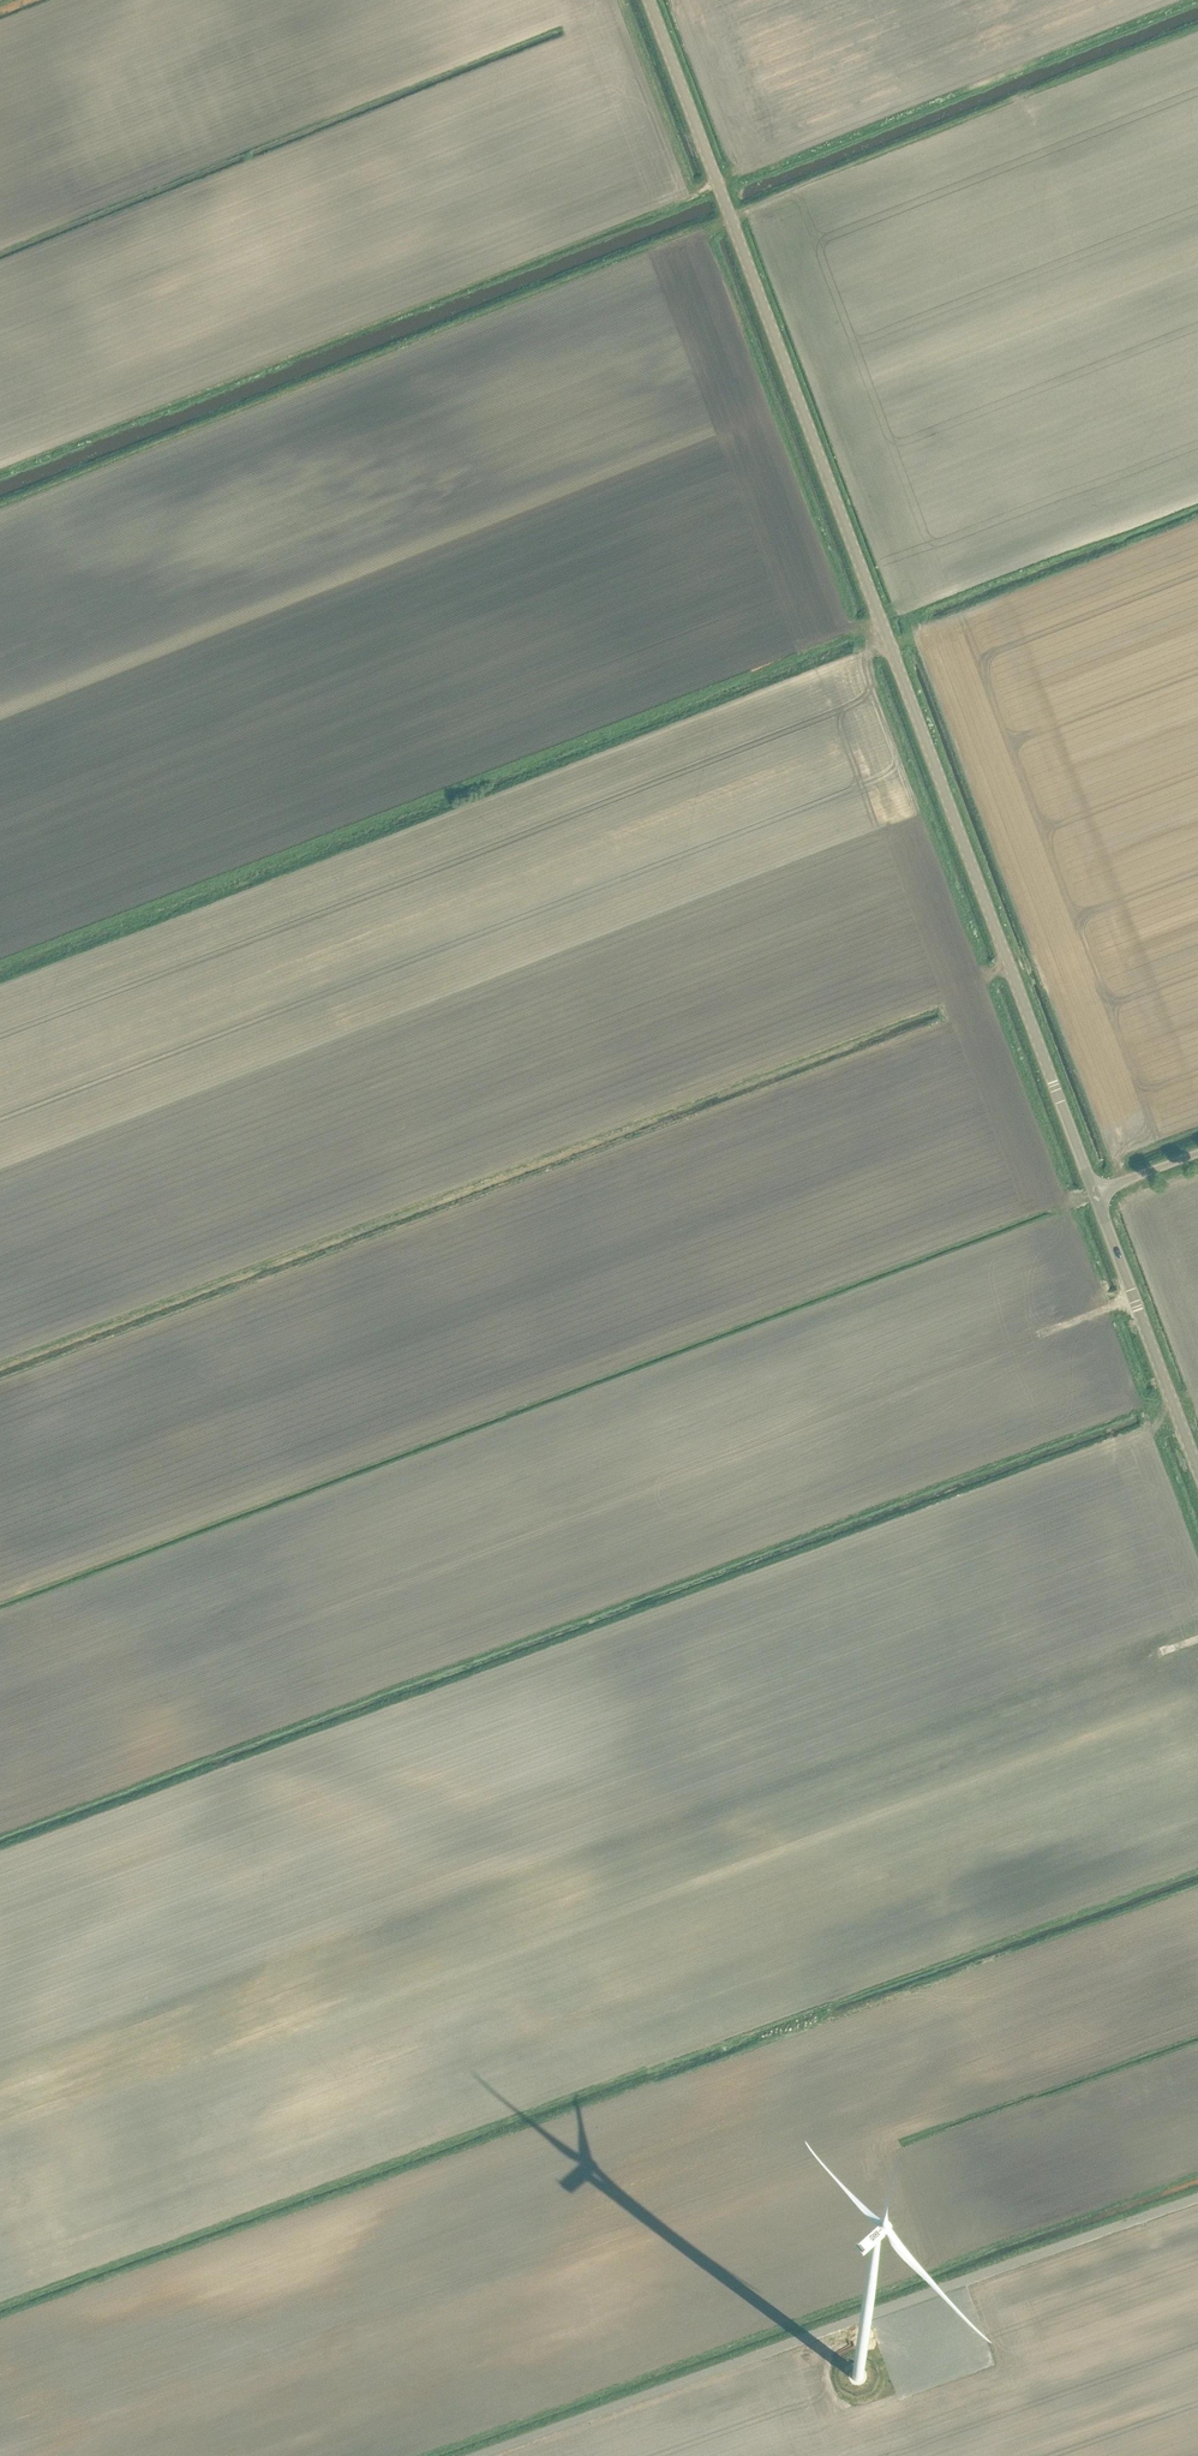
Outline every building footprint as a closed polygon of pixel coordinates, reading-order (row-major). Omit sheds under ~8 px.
[(859,2372),(858,2372),(856,2372),(855,2372),(854,2373),(853,2374),(852,2375),(852,2376),(852,2377),(852,2379),(852,2380),(852,2381),(853,2382),(854,2382),(854,2383),(855,2384),(856,2384),(858,2384),(859,2384),(860,2384),(861,2383),(862,2382),(863,2381),(863,2380),(864,2378),(864,2377),(863,2376),(863,2375),(862,2374),(862,2373),(861,2373),(860,2372),(859,2372)]
